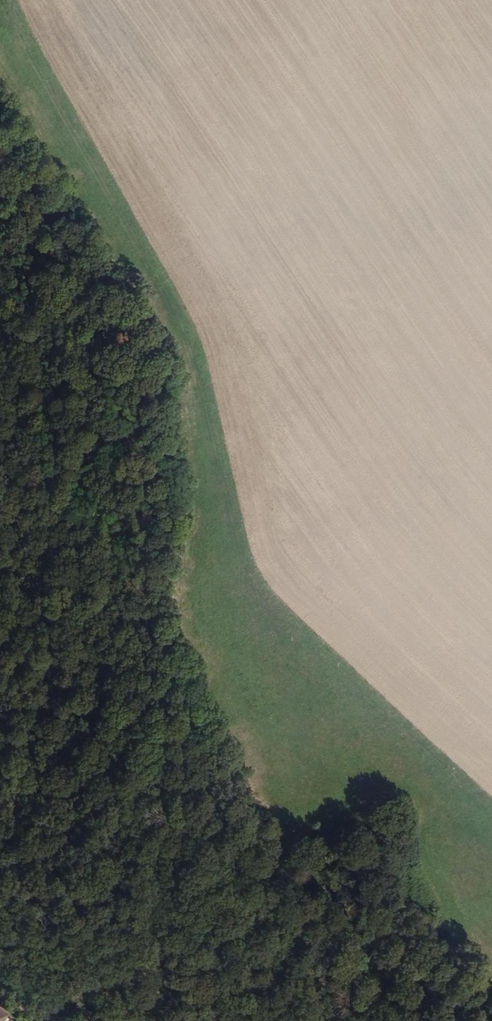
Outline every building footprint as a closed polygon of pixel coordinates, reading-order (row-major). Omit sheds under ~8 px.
[(17,1020),(0,1009),(0,1020),(17,1020)]
